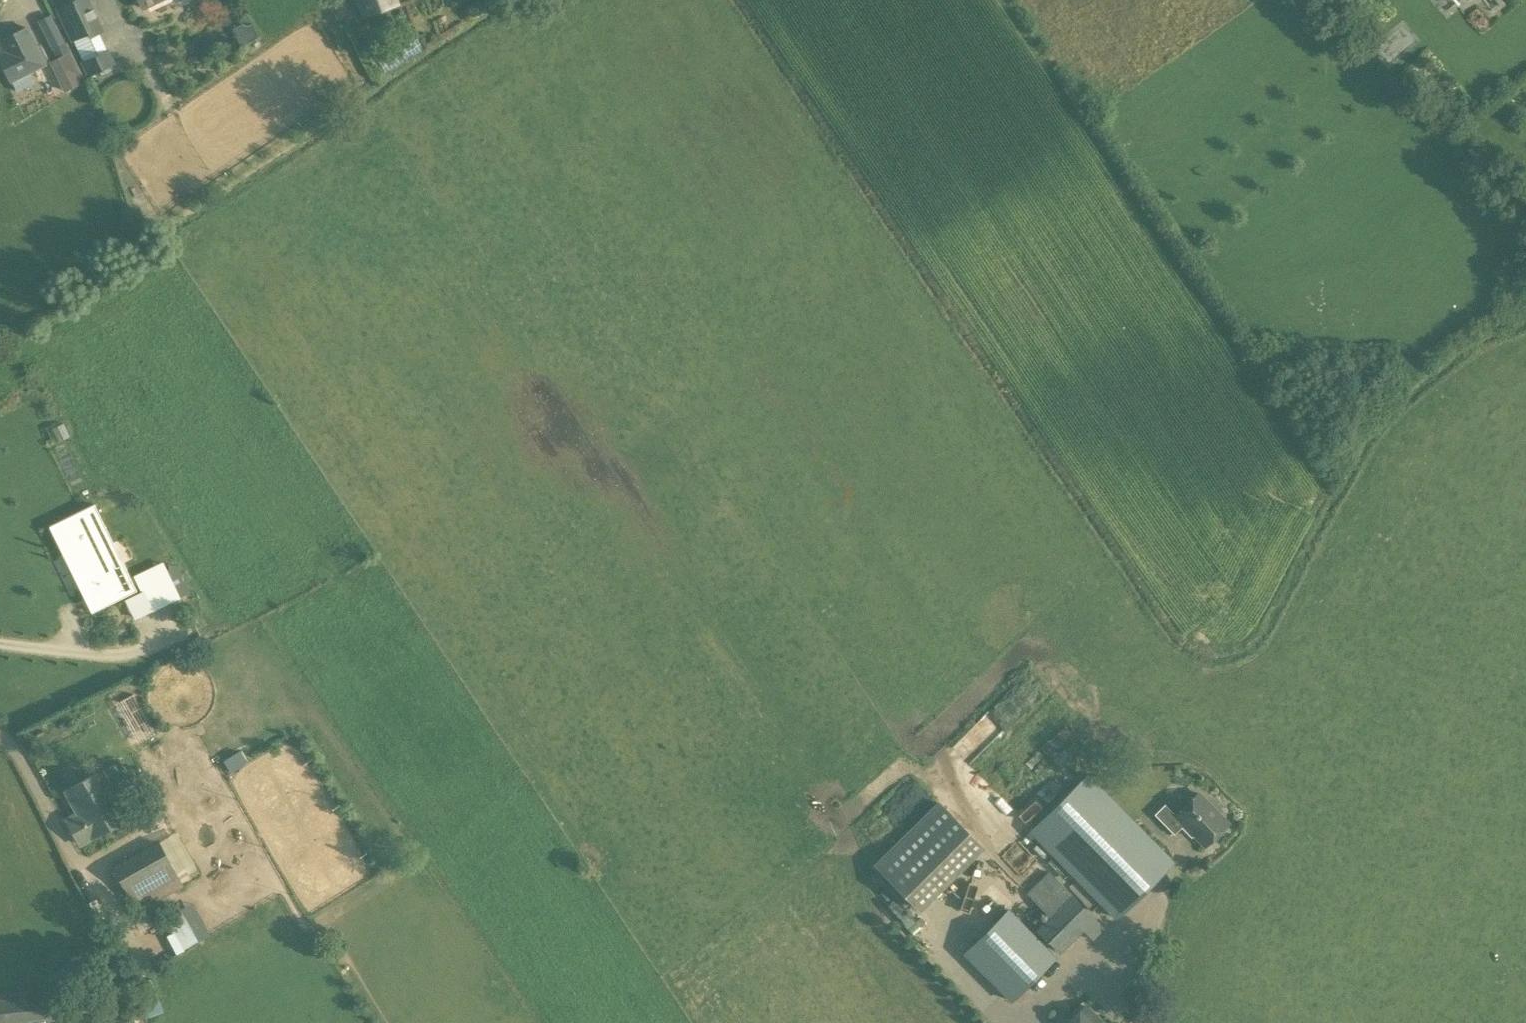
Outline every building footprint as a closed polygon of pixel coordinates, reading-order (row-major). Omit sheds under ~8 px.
[(55,7),(71,42),(87,33),(89,37),(104,30),(88,0),(69,0),(55,7)] [(363,14),(395,4),(394,0),(359,0),(363,14)] [(37,52),(25,26),(0,37),(0,41),(4,50),(0,52),(0,63),(3,68),(9,83),(11,82),(13,86),(35,76),(33,71),(44,65),(37,52)] [(80,62),(87,77),(115,63),(107,48),(80,62)] [(68,54),(50,62),(64,91),(82,83),(68,54)] [(125,577),(90,506),(52,524),(66,553),(72,550),(89,587),(84,589),(95,610),(132,592),(125,577)] [(133,693),(114,703),(136,744),(155,733),(133,693)] [(240,748),(222,758),(230,771),(247,760),(240,748)] [(75,812),(64,818),(79,844),(128,817),(101,768),(63,790),(75,812)] [(1087,772),(1028,830),(1114,918),(1173,860),(1087,772)] [(1198,790),(1174,813),(1165,804),(1154,814),(1173,834),(1181,826),(1191,837),(1192,836),(1204,848),(1230,822),(1198,790)] [(872,863),(916,908),(918,906),(921,909),(984,846),(937,799),(872,863)] [(158,840),(111,866),(137,911),(169,893),(183,885),(158,840)] [(1048,870),(1024,893),(1048,917),(1035,930),(1059,953),(1082,930),(1092,940),(1104,928),(1048,870)] [(165,932),(171,950),(207,937),(194,902),(162,913),(168,931),(165,932)] [(1008,1000),(1053,954),(1004,905),(958,950),(1008,1000)] [(1,988),(39,981),(37,970),(0,976),(0,983),(1,988)] [(50,1017),(58,1016),(57,1009),(62,1008),(60,986),(0,992),(0,1022),(50,1018),(50,1017)] [(154,1012),(154,998),(141,999),(141,1013),(154,1012)] [(1085,1004),(1066,1022),(1104,1022),(1085,1004)]
